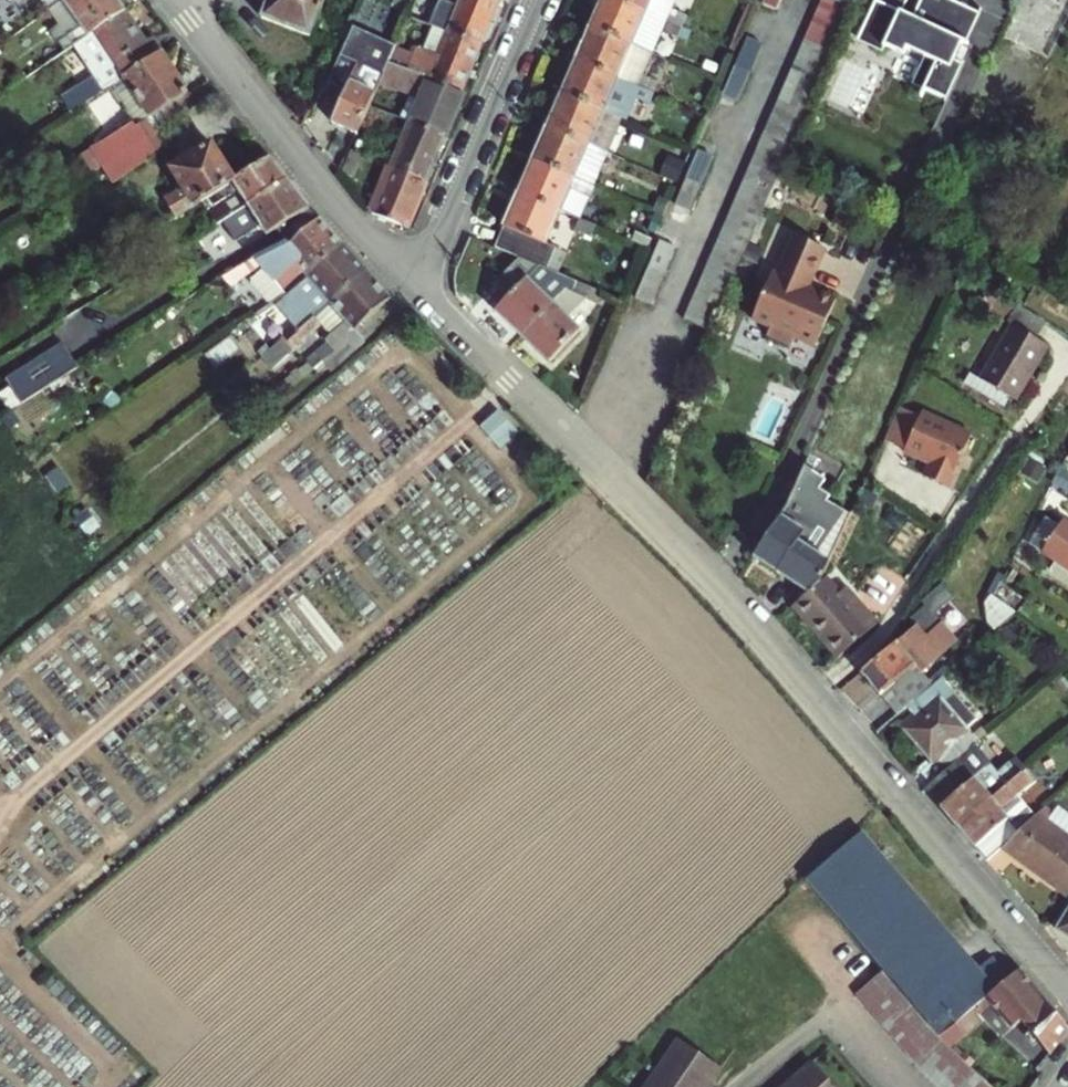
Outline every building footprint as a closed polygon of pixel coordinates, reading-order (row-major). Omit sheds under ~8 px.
[(47,12),(50,10),(63,1),(64,0),(37,0),(47,12)] [(63,1),(81,24),(59,41),(68,52),(79,44),(91,36),(99,30),(127,11),(135,6),(131,0),(64,0),(63,1)] [(260,20),(306,41),(323,0),(268,0),(260,20)] [(452,12),(443,35),(479,50),(498,4),(489,0),(457,0),(452,12)] [(621,0),(604,0),(592,28),(653,53),(662,32),(678,39),(683,26),(621,0)] [(683,26),(688,15),(671,8),(674,0),(621,0),(683,26)] [(764,5),(781,12),(786,0),(766,0),(765,2),(764,5)] [(826,0),(821,12),(846,23),(851,11),(826,0)] [(826,0),(851,11),(856,0),(826,0)] [(944,0),(920,0),(910,19),(874,1),(862,25),(886,36),(882,44),(901,54),(903,50),(925,61),(912,87),(943,102),(959,69),(950,65),(960,46),(963,47),(978,17),(944,0)] [(63,1),(50,10),(61,23),(52,30),(59,41),(81,24),(63,1)] [(443,35),(452,12),(441,7),(436,20),(433,26),(431,31),(443,35)] [(429,17),(412,10),(407,21),(431,31),(433,26),(426,24),(429,17)] [(147,40),(127,11),(99,30),(119,61),(111,66),(120,80),(133,72),(163,52),(153,37),(147,40)] [(821,12),(814,26),(840,37),(846,23),(821,12)] [(814,26),(808,39),(834,50),(840,37),(814,26)] [(592,28),(577,62),(655,95),(660,84),(643,77),(653,53),(592,28)] [(99,30),(91,36),(111,66),(119,61),(99,30)] [(401,70),(407,72),(461,94),(479,50),(443,35),(434,57),(416,51),(400,44),(398,48),(395,47),(389,62),(388,65),(401,70)] [(91,36),(79,44),(98,75),(111,66),(91,36)] [(766,45),(750,37),(744,51),(738,65),(754,72),(766,45)] [(808,39),(803,52),(828,64),(831,56),(834,50),(808,39)] [(370,73),(377,56),(347,41),(326,86),(343,94),(329,127),(355,139),(367,112),(379,84),(382,79),(370,73)] [(163,52),(133,72),(159,113),(173,104),(189,93),(163,52)] [(828,64),(803,52),(797,65),(823,77),(828,64)] [(382,79),(388,65),(389,62),(377,56),(370,73),(382,79)] [(655,95),(577,62),(562,96),(620,120),(625,122),(634,101),(650,107),(655,95)] [(396,123),(407,127),(442,141),(461,94),(407,72),(401,70),(388,65),(382,79),(379,84),(387,88),(385,91),(406,99),(396,123)] [(742,98),(754,72),(738,65),(732,79),(729,85),(726,91),(742,98)] [(797,65),(791,79),(817,90),(823,77),(797,65)] [(67,96),(75,109),(89,100),(117,82),(120,80),(111,66),(98,75),(67,96)] [(126,86),(143,113),(148,120),(159,113),(133,72),(120,80),(117,82),(122,88),(126,86)] [(791,79),(784,92),(811,104),(817,90),(791,79)] [(784,92),(779,105),(805,117),(811,104),(784,92)] [(562,96),(547,130),(611,157),(625,122),(620,120),(562,96)] [(155,132),(181,116),(173,104),(159,113),(148,120),(155,132)] [(805,117),(779,105),(773,118),(800,130),(805,117)] [(113,159),(155,132),(148,120),(143,113),(101,140),(113,159)] [(773,118),(767,132),(793,144),(800,130),(773,118)] [(388,173),(424,186),(442,141),(407,127),(388,173)] [(611,157),(547,130),(532,165),(596,192),(611,157)] [(166,148),(155,132),(113,159),(123,175),(166,148)] [(767,132),(761,144),(788,156),(793,144),(767,132)] [(92,146),(103,165),(113,159),(101,140),(92,146)] [(788,156),(761,144),(755,159),(782,171),(788,156)] [(193,205),(202,200),(234,181),(212,145),(170,170),(181,187),(162,198),(174,217),(193,205)] [(717,158),(699,150),(698,153),(691,169),(687,178),(705,186),(717,158)] [(357,161),(347,158),(338,178),(349,182),(357,161)] [(270,159),(237,179),(242,188),(208,209),(217,224),(218,224),(287,181),(270,159)] [(751,166),(749,171),(776,184),(782,171),(755,159),(751,166)] [(596,192),(532,165),(518,196),(561,214),(583,223),(596,192)] [(749,171),(743,186),(770,198),(776,184),(749,171)] [(424,186),(388,173),(370,219),(406,229),(424,186)] [(693,213),(705,186),(687,178),(683,186),(675,206),(693,213)] [(234,181),(202,200),(208,209),(242,188),(237,179),(234,181)] [(287,181),(218,224),(226,237),(253,221),(263,236),(271,231),(277,227),(309,208),(287,181)] [(770,198),(743,186),(737,199),(764,212),(770,198)] [(548,246),(561,214),(518,196),(496,247),(520,257),(549,270),(558,250),(548,246)] [(764,212),(737,199),(731,212),(758,225),(764,212)] [(731,212),(725,226),(752,238),(758,225),(731,212)] [(287,244),(284,238),(218,275),(227,285),(256,263),(278,287),(299,268),(305,274),(340,243),(319,219),(287,244)] [(599,230),(583,223),(578,234),(594,240),(599,230)] [(725,226),(719,240),(746,252),(752,238),(725,226)] [(826,251),(795,237),(778,276),(773,274),(753,320),(772,329),(769,336),(793,347),(797,339),(817,348),(837,301),(809,289),(826,251)] [(746,252),(719,240),(714,253),(741,265),(746,252)] [(676,248),(660,241),(655,253),(648,268),(664,275),(676,248)] [(340,243),(305,274),(285,291),(274,299),(302,330),(314,319),(321,312),(330,303),(365,271),(340,243)] [(741,265),(714,253),(708,267),(735,279),(741,265)] [(549,270),(520,257),(495,283),(509,296),(496,310),(520,334),(565,290),(569,292),(575,281),(549,270)] [(708,267),(702,278),(730,291),(735,279),(708,267)] [(664,275),(648,268),(635,298),(651,304),(664,275)] [(391,299),(365,271),(330,303),(345,319),(335,328),(325,338),(334,348),(327,354),(337,367),(365,343),(355,331),(391,299)] [(1037,343),(1047,327),(1026,314),(1027,313),(998,296),(997,299),(983,291),(985,288),(963,275),(955,290),(976,303),(974,307),(989,316),(991,313),(1009,324),(1008,327),(1012,329),(996,354),(980,382),(967,375),(962,385),(1004,410),(1010,401),(1017,405),(1050,351),(1037,343)] [(702,278),(696,293),(723,306),(730,291),(702,278)] [(606,294),(575,281),(569,292),(589,300),(600,305),(606,294)] [(565,290),(520,334),(549,362),(580,330),(569,319),(554,306),(569,292),(565,290)] [(554,306),(569,319),(589,300),(569,292),(554,306)] [(696,293),(690,307),(717,319),(723,306),(696,293)] [(330,303),(321,312),(335,328),(345,319),(330,303)] [(717,319),(690,307),(685,319),(712,332),(717,319)] [(314,319),(302,330),(287,344),(285,341),(262,358),(272,369),(293,351),(291,349),(317,324),(314,319)] [(62,341),(31,362),(46,387),(78,365),(62,341)] [(321,360),(330,372),(337,367),(327,354),(321,360)] [(5,379),(22,403),(46,387),(31,362),(5,379)] [(493,408),(476,422),(484,431),(500,416),(493,408)] [(921,464),(922,461),(929,464),(922,479),(945,490),(968,439),(920,416),(917,421),(897,411),(882,441),(903,452),(902,455),(921,464)] [(512,429),(500,416),(484,431),(495,443),(512,429)] [(832,490),(805,465),(787,504),(753,556),(803,592),(818,576),(836,538),(846,517),(825,504),(832,490)] [(1047,521),(1033,542),(1046,550),(1042,556),(1052,562),(1045,573),(1067,588),(1067,527),(1063,523),(1059,529),(1047,521)] [(797,598),(787,608),(832,659),(873,624),(849,598),(843,604),(835,595),(820,578),(804,593),(803,592),(797,598)] [(842,590),(835,595),(843,604),(849,598),(842,590)] [(859,674),(898,717),(1020,617),(1010,608),(941,665),(940,663),(923,676),(917,669),(907,658),(941,630),(929,616),(913,630),(883,654),(859,674)] [(909,624),(913,630),(929,616),(925,611),(909,624)] [(907,658),(917,669),(951,641),(941,630),(907,658)] [(927,793),(960,763),(995,733),(986,724),(971,736),(940,699),(903,731),(928,762),(911,775),(927,793)] [(960,831),(1024,775),(1015,765),(1000,777),(992,768),(976,782),(960,763),(927,793),(960,831)] [(1034,786),(1024,775),(960,831),(989,863),(1004,850),(1009,845),(1019,837),(1034,821),(1017,801),(1034,786)] [(1044,811),(1034,821),(1019,837),(1009,845),(1021,854),(1016,859),(1067,897),(1067,819),(1060,813),(1051,817),(1044,811)] [(985,997),(1008,976),(990,957),(979,966),(859,834),(810,878),(936,1018),(949,1007),(960,1019),(985,997)] [(1009,845),(1004,850),(1016,859),(1021,854),(1009,845)] [(1059,933),(1067,938),(1067,917),(1059,933)] [(854,989),(945,1086),(994,1086),(943,1034),(880,964),(854,989)] [(1023,976),(1016,968),(1008,976),(985,997),(992,1005),(1011,1027),(1019,1019),(1048,1055),(1065,1033),(1066,1026),(1044,1000),(1023,976)] [(673,1041),(639,1086),(705,1086),(715,1072),(673,1041)] [(805,1070),(786,1086),(820,1086),(805,1070)]
